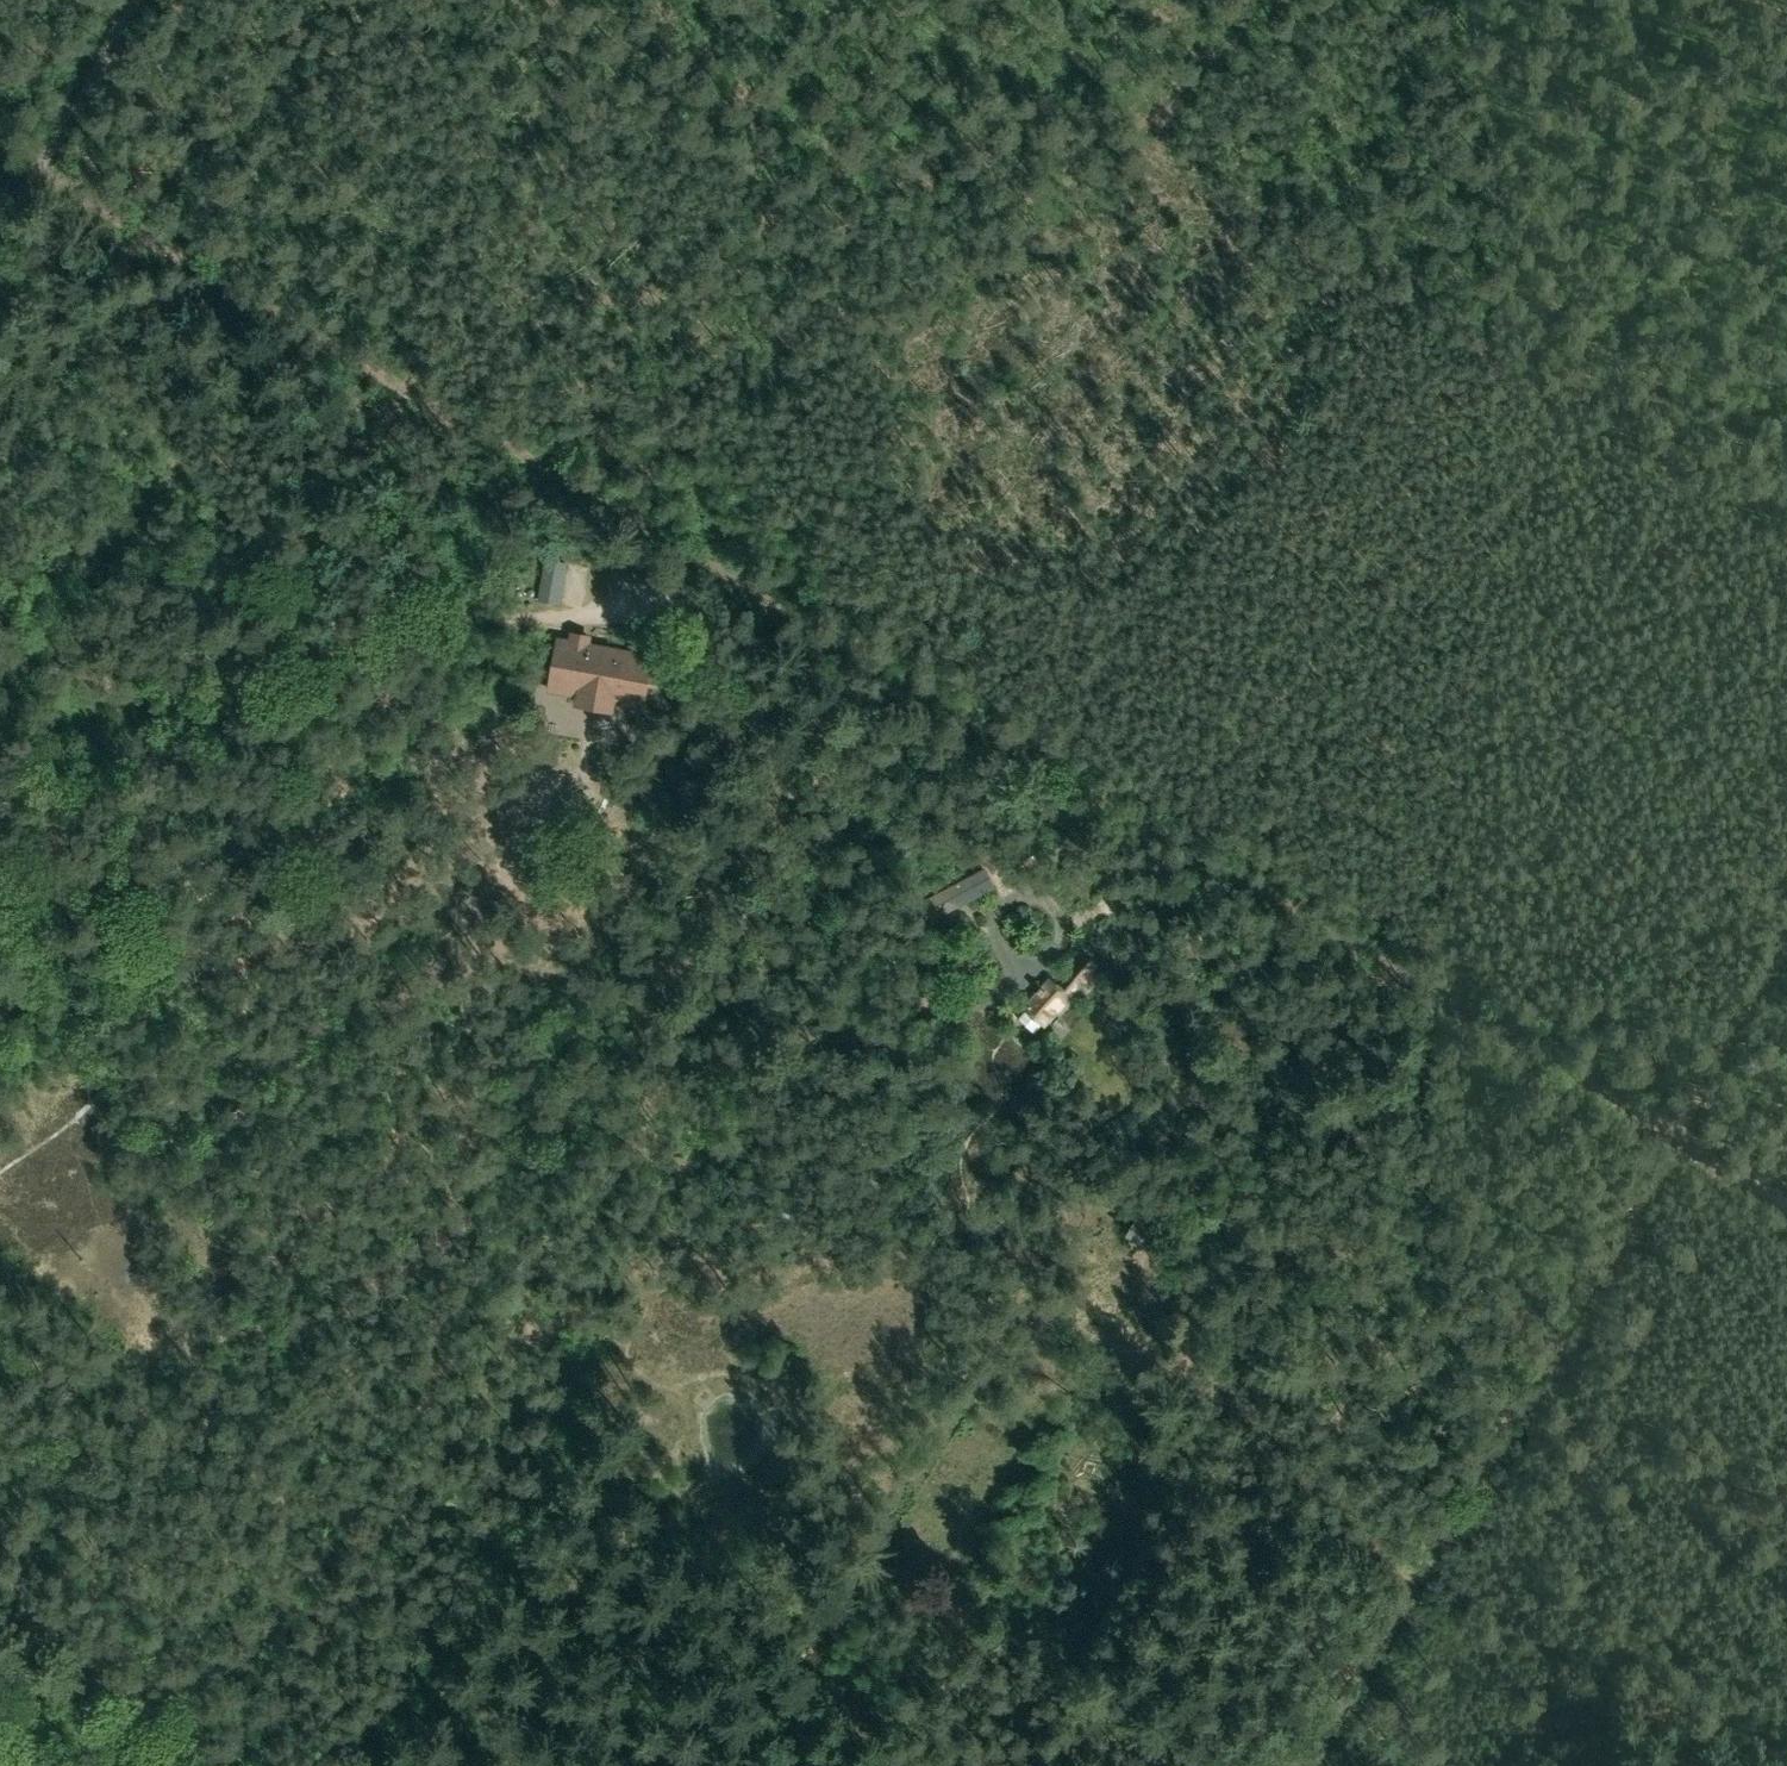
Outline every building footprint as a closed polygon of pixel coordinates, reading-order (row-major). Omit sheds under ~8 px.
[(561,635),(555,661),(634,672),(638,647),(561,635)] [(968,902),(958,885),(920,905),(927,923),(968,902)] [(1068,998),(1048,982),(1025,1007),(1045,1025),(1068,998)]
